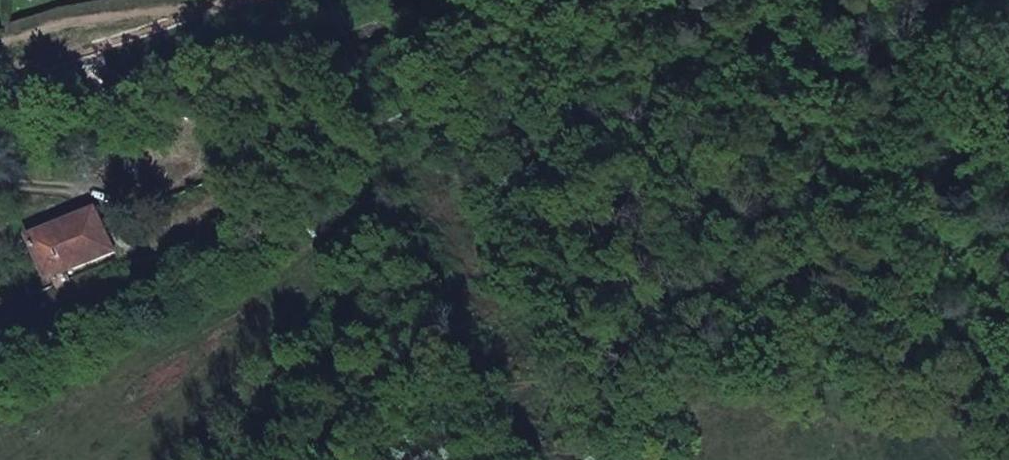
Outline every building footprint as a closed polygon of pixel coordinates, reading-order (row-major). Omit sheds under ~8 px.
[(114,251),(98,211),(31,238),(48,278),(114,251)]
